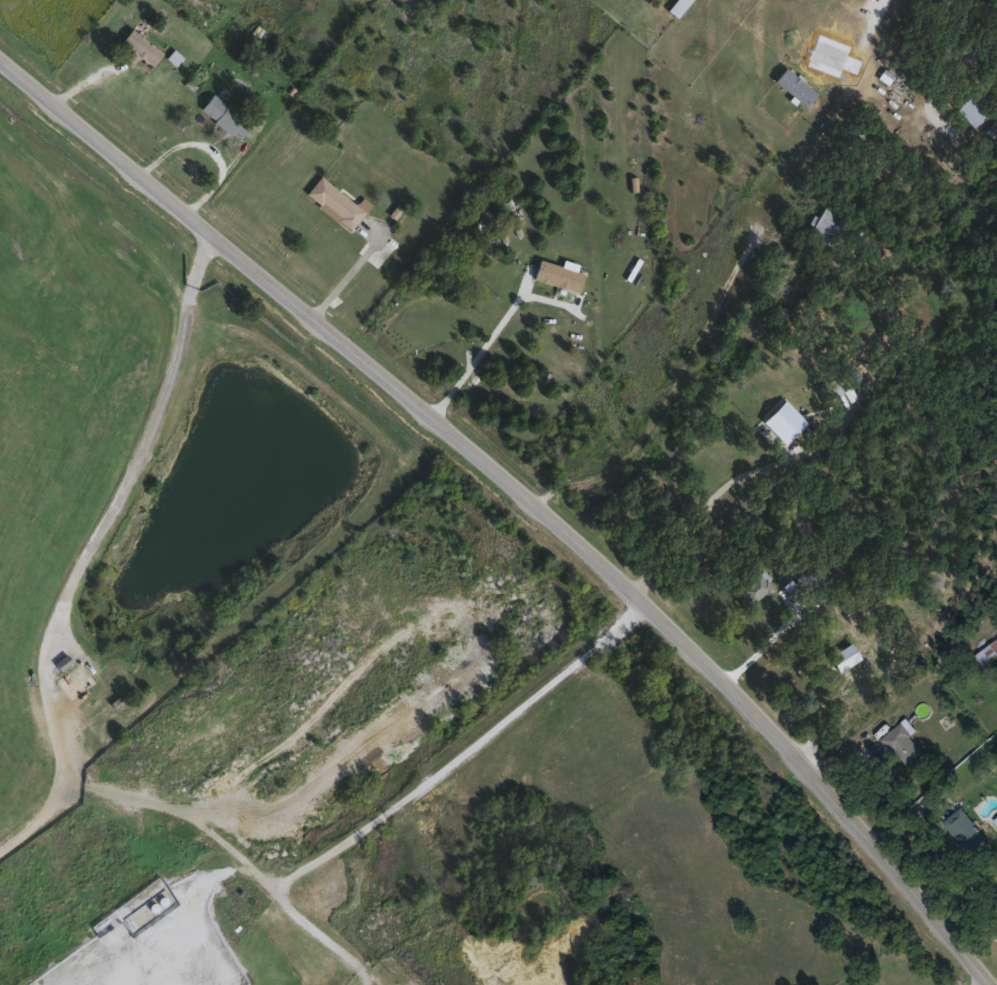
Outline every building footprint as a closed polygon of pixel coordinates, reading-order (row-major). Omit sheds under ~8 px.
[(149,66),(119,42),(130,28),(160,52),(149,66)] [(249,126),(235,141),(199,107),(213,92),(249,126)] [(953,110),(967,96),(985,114),(971,128),(953,110)] [(348,231),(303,194),(318,176),(355,205),(360,198),(369,205),(348,231)] [(836,250),(805,232),(822,204),(852,222),(836,250)] [(574,271),(582,273),(577,292),(532,279),(537,260),(560,266),(561,261),(576,264),(574,271)] [(812,424),(794,437),(774,411),(791,397),(812,424)] [(737,590),(759,571),(772,586),(750,605),(737,590)] [(973,649),(996,638),(996,653),(978,661),(973,649)] [(827,656),(849,642),(859,657),(851,662),(863,680),(848,689),(827,656)] [(907,735),(923,752),(907,766),(881,737),(901,719),(909,727),(911,725),(915,728),(907,735)]
